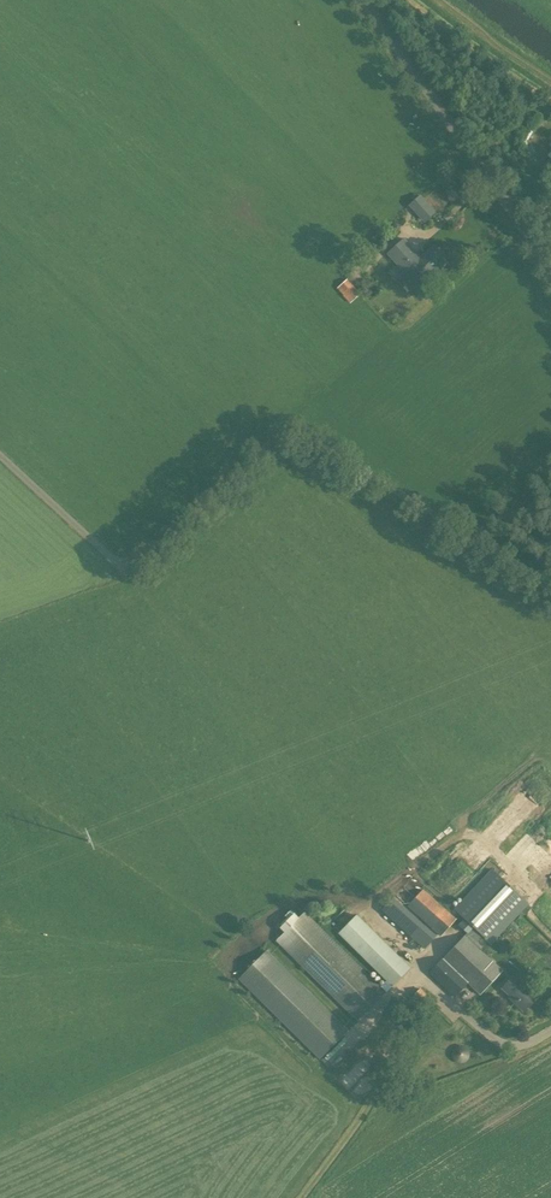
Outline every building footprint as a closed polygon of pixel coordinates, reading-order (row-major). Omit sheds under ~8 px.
[(420,195),(408,206),(424,223),(436,213),(420,195)] [(440,267),(447,260),(434,246),(420,259),(410,248),(411,248),(404,240),(387,255),(404,274),(398,279),(412,295),(420,288),(418,286),(440,267)] [(360,295),(347,280),(337,289),(343,296),(342,296),(350,304),(360,295)] [(491,945),(528,905),(492,870),(453,910),(472,928),(478,933),(491,945)] [(441,937),(457,919),(424,889),(407,907),(441,937)] [(424,951),(436,937),(393,898),(381,912),(424,951)] [(305,911),(276,941),(357,1021),(386,991),(305,911)] [(409,968),(356,915),(338,933),(392,986),(409,968)] [(478,933),(472,928),(428,974),(455,999),(468,984),(480,996),(503,971),(481,951),(488,943),(478,933)] [(238,979),(319,1059),(347,1031),(265,951),(238,979)] [(523,1012),(538,996),(516,975),(503,989),(512,997),(510,999),(523,1012)] [(418,1017),(434,1003),(421,989),(406,1004),(418,1017)] [(451,1051),(450,1054),(450,1057),(451,1060),(453,1062),(456,1064),(459,1065),(462,1064),(465,1063),(467,1061),(468,1058),(469,1055),(468,1052),(467,1050),(465,1048),(462,1046),(459,1046),(456,1047),(453,1048),(451,1051)] [(359,1053),(337,1076),(346,1084),(368,1061),(359,1053)]
